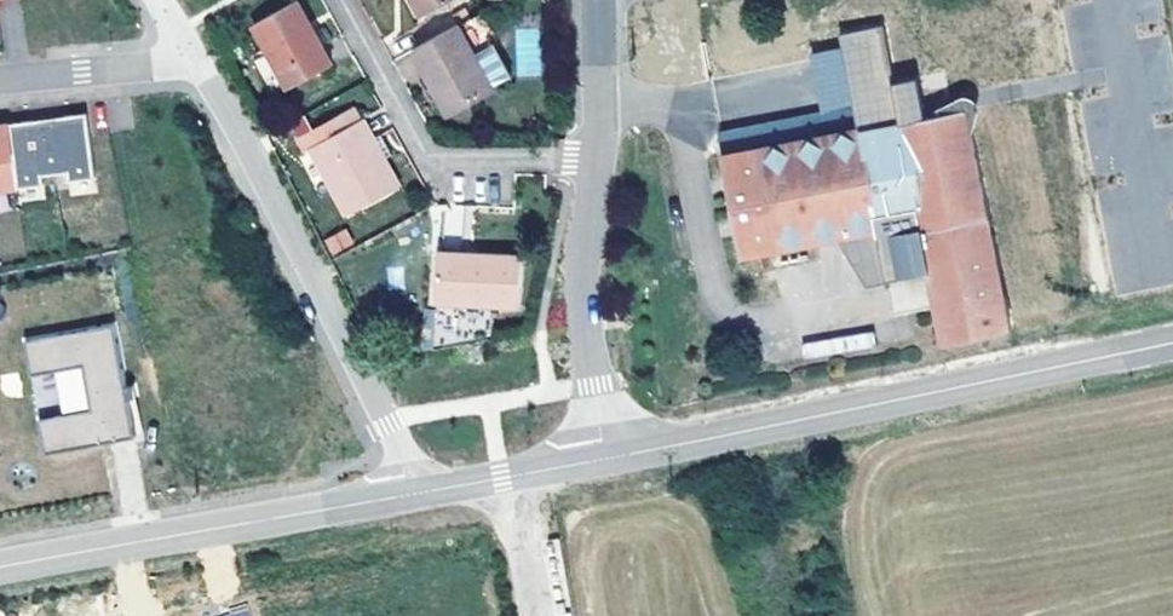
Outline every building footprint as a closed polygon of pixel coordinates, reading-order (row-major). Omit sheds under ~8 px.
[(332,63),(297,0),(254,23),(290,86),(332,63)] [(420,16),(450,0),(412,0),(420,16)] [(513,78),(489,35),(494,32),(482,11),(413,48),(424,68),(429,65),(453,107),(469,98),(472,103),(494,90),(493,89),(513,78)] [(515,28),(516,75),(540,75),(539,28),(515,28)] [(453,107),(429,65),(424,68),(449,115),(472,103),(469,98),(453,107)] [(1010,327),(966,107),(900,121),(723,155),(742,254),(876,227),(877,231),(889,228),(898,276),(931,269),(945,340),(1010,327)] [(44,183),(43,173),(68,170),(69,180),(96,176),(87,112),(58,116),(0,124),(0,189),(44,183)] [(373,137),(372,135),(363,119),(352,124),(346,112),(315,129),(314,127),(298,135),(306,150),(311,146),(348,214),(392,190),(377,162),(384,158),(391,154),(381,135),(373,137)] [(392,153),(380,131),(372,135),(373,137),(381,135),(391,154),(392,153)] [(377,162),(392,190),(399,186),(384,158),(377,162)] [(346,228),(324,238),(331,254),(354,244),(346,228)] [(519,304),(522,255),(439,251),(434,349),(491,339),(493,303),(519,304)] [(92,407),(40,417),(46,452),(136,435),(115,323),(25,340),(32,374),(84,364),(92,407)] [(471,433),(470,420),(449,423),(451,436),(471,433)] [(246,607),(217,615),(249,615),(246,607)]
